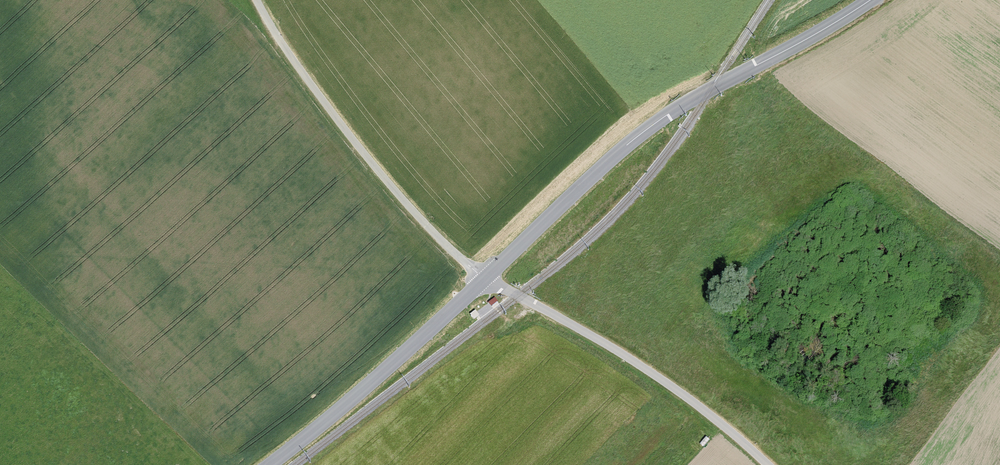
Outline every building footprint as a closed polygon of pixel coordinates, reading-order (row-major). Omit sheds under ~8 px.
[(498,301),(495,297),(488,302),(491,306),(498,301)]
